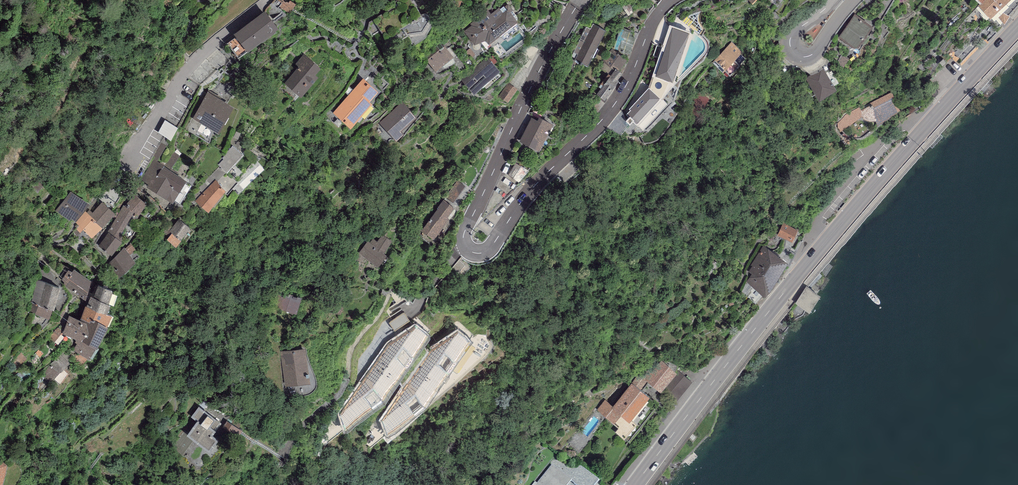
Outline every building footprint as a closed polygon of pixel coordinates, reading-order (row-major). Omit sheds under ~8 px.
[(981,3),(978,6),(990,19),(1011,0),(984,0),(981,3)] [(488,10),(470,24),(471,26),(464,31),(474,46),(485,41),(489,45),(518,23),(508,10),(503,14),(499,8),(490,14),(488,10)] [(265,11),(233,34),(236,37),(227,43),(239,59),(279,30),(265,11)] [(422,17),(403,28),(407,36),(422,33),(430,22),(430,19),(429,16),(427,14),(425,14),(423,14),(421,14),(422,17)] [(873,27),(855,14),(838,38),(853,48),(859,48),(873,27)] [(606,31),(593,24),(590,29),(586,27),(572,53),(576,55),(574,60),(587,67),(606,31)] [(670,25),(652,77),(673,84),(691,33),(670,25)] [(619,32),(613,48),(630,54),(635,38),(629,36),(631,31),(622,28),(620,32),(619,32)] [(732,42),(712,63),(723,73),(743,52),(732,42)] [(424,56),(435,72),(454,58),(442,43),(424,56)] [(626,60),(612,49),(598,67),(608,75),(595,92),(604,101),(615,87),(623,74),(619,71),(626,60)] [(304,54),(295,64),(299,67),(284,83),(301,98),(318,78),(315,75),(321,68),(304,54)] [(488,57),(462,79),(474,94),(501,72),(488,57)] [(823,68),(806,79),(819,102),(837,92),(823,68)] [(354,90),(333,113),(350,128),(372,104),(369,101),(378,92),(363,79),(353,89),(354,90)] [(630,110),(626,115),(629,118),(626,121),(630,125),(633,122),(642,130),(666,105),(649,88),(629,109),(630,110)] [(208,92),(192,119),(218,134),(234,107),(208,92)] [(900,111),(892,93),(871,103),(872,105),(861,111),(864,116),(862,117),(863,119),(865,120),(866,121),(868,121),(871,122),(873,122),(876,121),(878,125),(899,113),(898,112),(900,111)] [(403,102),(379,123),(396,142),(404,135),(401,131),(417,118),(403,102)] [(842,131),(844,130),(859,119),(862,117),(864,116),(861,111),(859,109),(854,112),(845,117),(838,123),(837,125),(836,126),(837,128),(838,130),(839,131),(841,131),(842,131)] [(553,124),(539,117),(537,121),(532,118),(520,142),(539,151),(553,124)] [(174,140),(181,127),(167,120),(160,133),(174,140)] [(160,142),(151,158),(158,161),(167,146),(160,142)] [(220,164),(229,173),(246,155),(236,146),(220,164)] [(179,156),(173,152),(164,166),(170,170),(179,156)] [(158,161),(151,158),(138,181),(172,204),(186,182),(170,170),(164,166),(158,161)] [(511,177),(524,183),(530,170),(518,164),(511,177)] [(577,165),(565,175),(571,183),(583,173),(577,165)] [(215,180),(195,200),(208,212),(226,192),(215,180)] [(457,181),(443,200),(451,206),(465,187),(457,181)] [(71,191),(57,208),(55,211),(69,222),(71,219),(75,222),(89,204),(71,191)] [(146,203),(134,195),(125,207),(123,206),(107,231),(108,232),(98,245),(112,256),(122,243),(121,241),(122,239),(122,235),(121,235),(134,213),(139,216),(146,203)] [(451,206),(443,200),(438,207),(439,208),(422,231),(434,240),(450,219),(447,217),(454,208),(451,206)] [(90,209),(87,212),(96,221),(95,222),(102,229),(116,214),(102,202),(93,212),(90,209)] [(87,212),(85,211),(76,223),(92,239),(102,229),(95,222),(96,221),(87,212)] [(170,231),(172,232),(166,240),(176,247),(182,240),(191,228),(179,219),(170,231)] [(783,224),(778,236),(793,242),(798,231),(783,224)] [(368,241),(359,253),(378,268),(387,256),(384,254),(392,241),(382,234),(377,242),(373,238),(370,243),(368,241)] [(125,248),(106,264),(119,278),(137,263),(130,255),(136,250),(131,244),(125,249),(125,248)] [(788,264),(763,246),(750,265),(752,266),(748,272),(752,275),(746,281),(765,298),(788,264)] [(92,281),(74,269),(72,272),(68,270),(62,280),(64,282),(63,284),(86,301),(92,281)] [(61,289),(37,281),(31,303),(33,303),(30,311),(35,313),(35,315),(49,319),(52,311),(54,311),(61,289)] [(113,292),(98,286),(93,298),(91,296),(87,307),(86,306),(81,318),(107,329),(112,317),(107,315),(110,306),(108,305),(113,292)] [(807,287),(796,303),(810,313),(821,296),(807,287)] [(277,290),(271,307),(297,315),(302,299),(277,290)] [(397,331),(412,322),(406,312),(391,321),(397,331)] [(108,330),(107,329),(81,318),(79,320),(69,316),(63,334),(79,341),(73,351),(90,360),(95,349),(97,350),(105,334),(106,334),(108,330)] [(388,344),(341,414),(346,431),(382,402),(428,336),(415,326),(388,344)] [(431,351),(383,418),(389,436),(423,405),(468,342),(458,332),(431,351)] [(306,350),(281,352),(284,387),(309,385),(306,350)] [(70,364),(61,355),(40,374),(49,383),(70,364)] [(677,373),(662,360),(651,372),(648,370),(642,378),(660,394),(666,387),(678,374),(677,373)] [(678,374),(666,387),(678,399),(692,383),(679,371),(677,373),(678,374)] [(629,422),(649,398),(632,383),(612,406),(606,400),(598,410),(614,423),(621,415),(629,422)] [(197,422),(187,436),(210,453),(219,441),(212,436),(216,431),(215,431),(220,423),(199,407),(191,417),(197,422)] [(572,482),(552,466),(537,484),(535,482),(533,484),(570,484),(572,482)]
